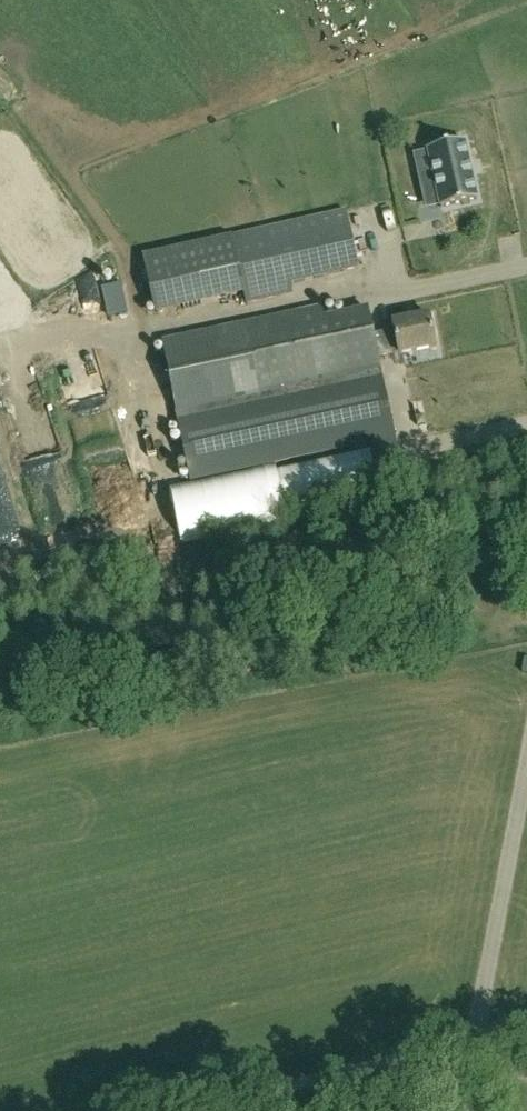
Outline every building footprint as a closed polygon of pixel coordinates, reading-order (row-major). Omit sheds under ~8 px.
[(477,199),(465,143),(464,141),(428,148),(434,173),(423,176),(430,206),(441,204),(441,207),(477,199)] [(347,213),(233,238),(145,258),(157,309),(244,290),(248,306),(280,299),(278,289),(360,271),(347,213)] [(378,359),(374,336),(368,308),(326,317),(324,308),(245,324),(167,340),(182,412),(381,371),(378,359)] [(396,331),(374,336),(378,359),(401,355),(438,348),(431,316),(394,324),(396,331)] [(443,344),(456,340),(452,324),(438,328),(443,344)] [(83,362),(85,391),(113,389),(111,360),(83,362)] [(394,436),(383,382),(184,423),(196,479),(213,557),(411,514),(407,494),(430,489),(421,446),(397,451),(394,436)]
